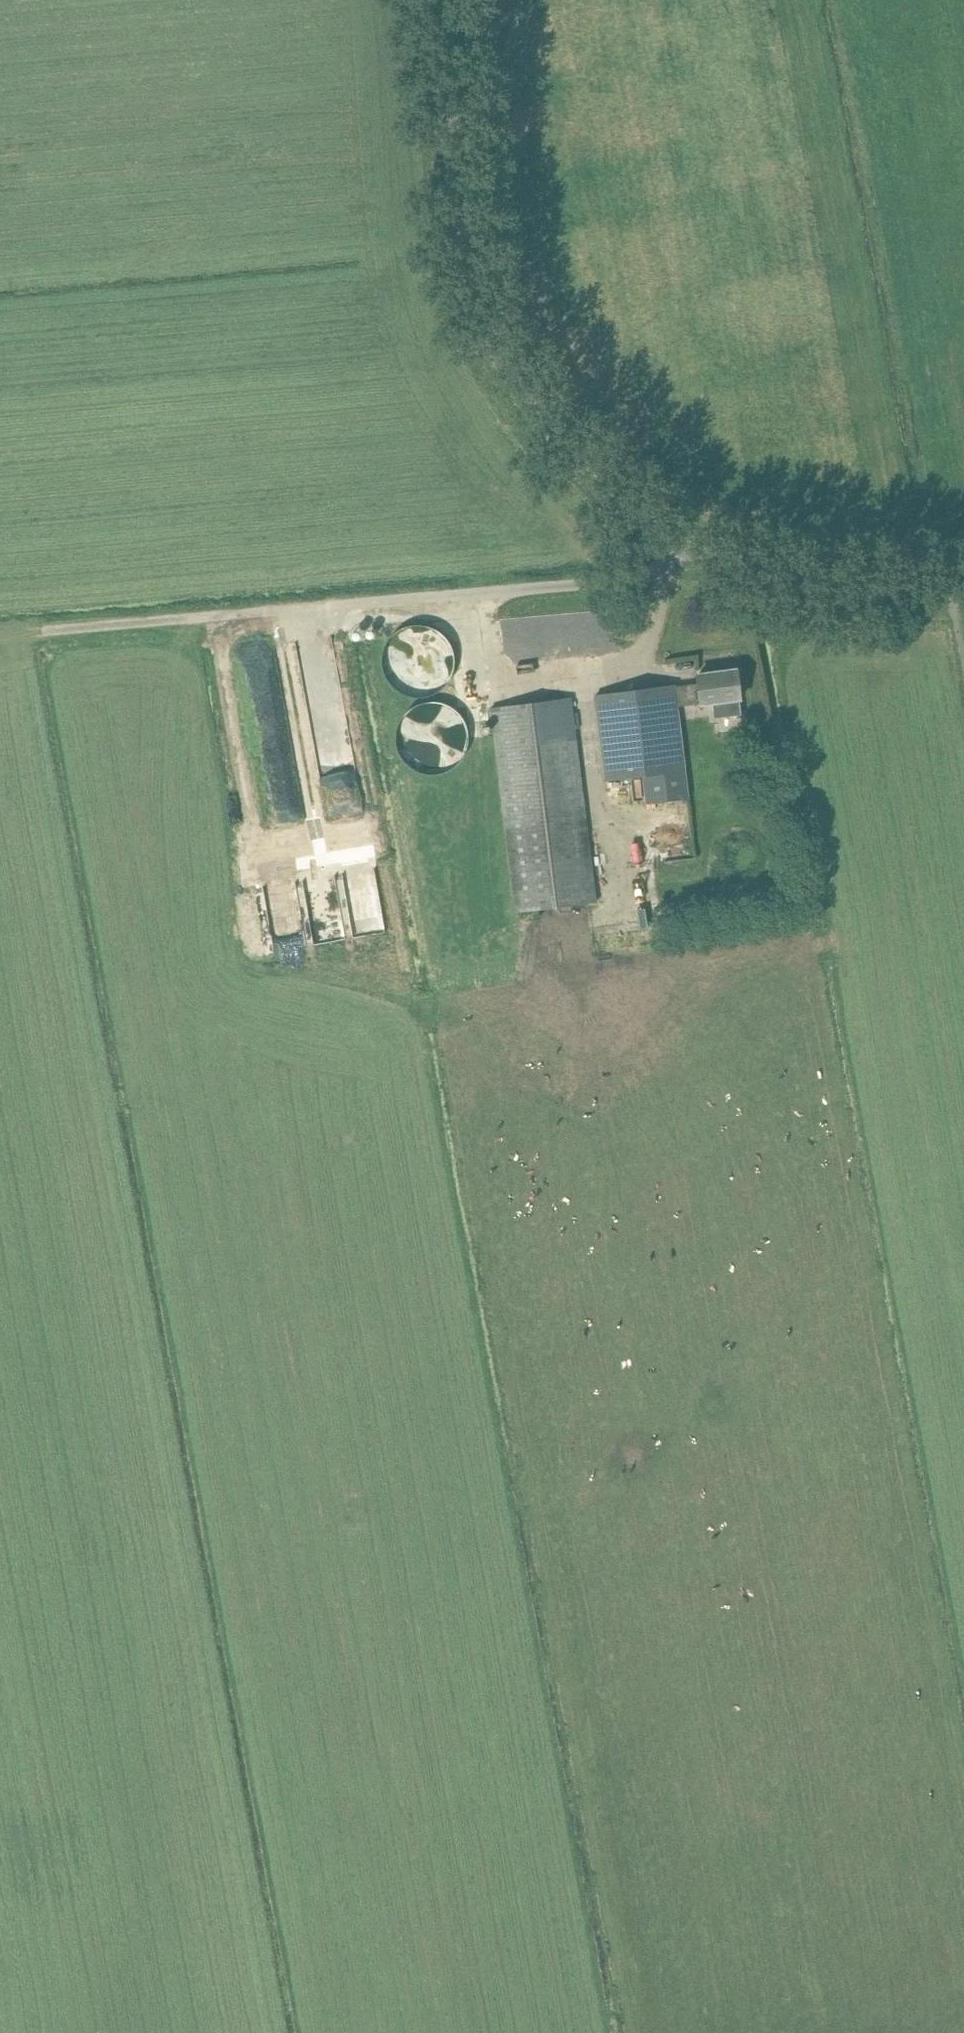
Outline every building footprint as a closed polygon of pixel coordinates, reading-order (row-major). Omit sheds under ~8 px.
[(428,620),(398,636),(423,683),(453,668),(428,620)] [(675,685),(595,695),(606,781),(644,776),(647,801),(700,795),(698,780),(686,781),(676,702),(701,699),(702,704),(712,703),(714,718),(742,715),(736,670),(697,675),(698,683),(675,686),(675,685)] [(498,771),(409,782),(429,945),(599,924),(596,902),(587,823),(571,699),(491,709),(498,771)]
